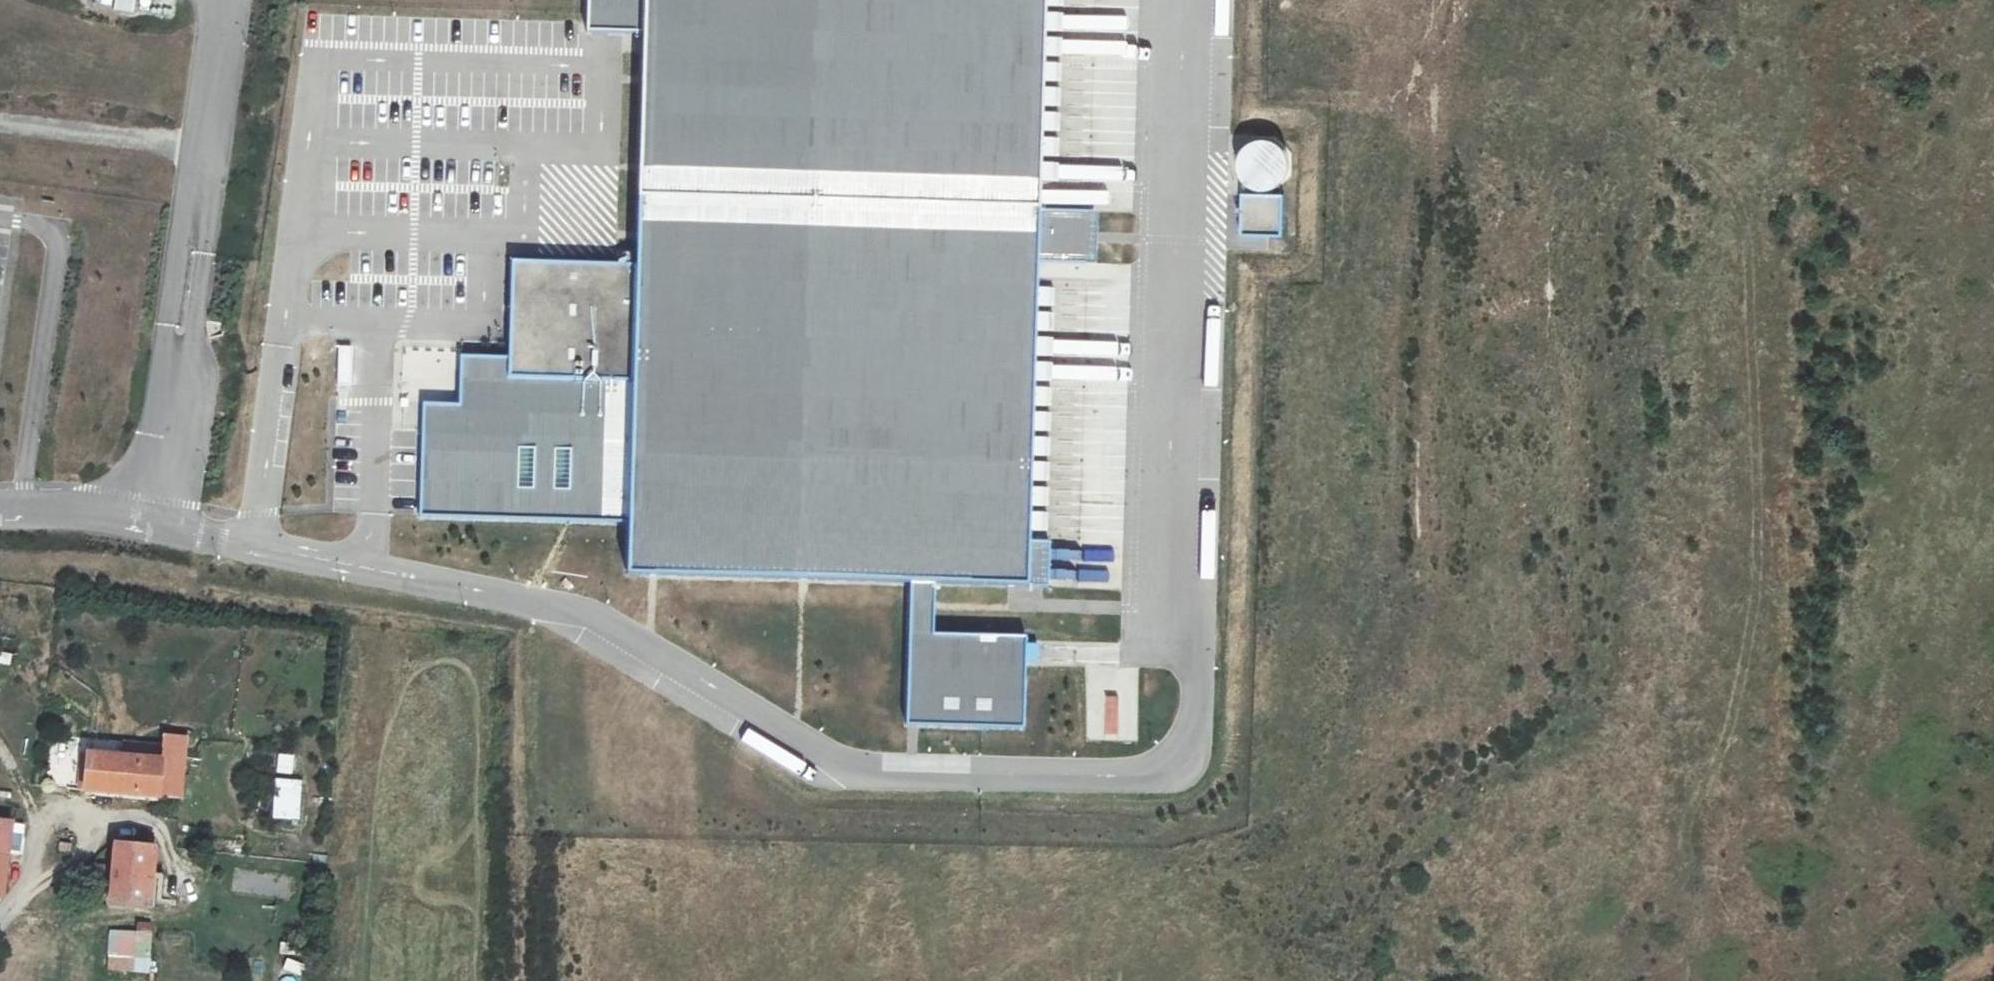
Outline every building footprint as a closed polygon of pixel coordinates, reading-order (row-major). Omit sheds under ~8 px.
[(647,0),(589,0),(588,29),(646,30),(647,0)] [(646,30),(639,266),(632,526),(631,576),(908,583),(934,584),(1026,586),(1041,0),(647,0),(646,30)] [(1045,11),(1045,54),(1061,54),(1062,36),(1059,36),(1060,12),(1045,11)] [(1041,137),(1041,157),(1057,157),(1057,138),(1041,137)] [(1286,139),(1240,142),(1244,190),(1289,187),(1286,139)] [(1240,191),(1240,234),(1283,234),(1283,191),(1240,191)] [(502,523),(632,526),(639,266),(509,262),(507,359),(460,357),(458,407),(425,406),(422,520),(455,521),(502,523)] [(934,584),(908,583),(905,727),(931,728),(1026,730),(1027,640),(933,638),(934,584)] [(161,734),(159,751),(155,797),(181,799),(186,736),(161,734)] [(155,797),(159,751),(89,745),(85,791),(155,797)] [(296,760),(276,759),(272,814),(294,816),(296,760)] [(150,910),(155,844),(115,841),(110,907),(150,910)] [(149,932),(110,931),(110,971),(148,972),(149,932)]
